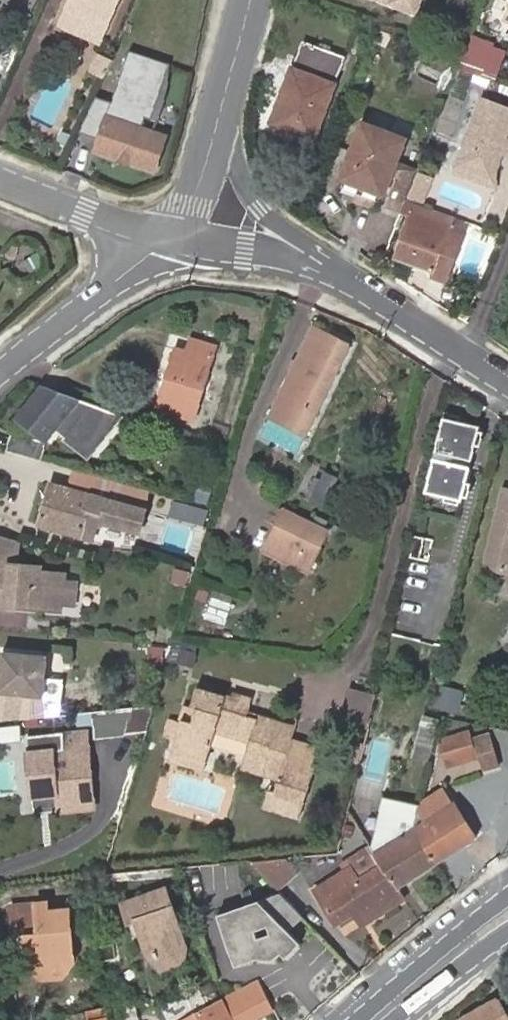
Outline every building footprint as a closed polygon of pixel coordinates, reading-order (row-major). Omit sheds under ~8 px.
[(61,22),(80,30),(86,18),(104,25),(115,0),(70,0),(61,22)] [(416,12),(420,0),(386,0),(416,12)] [(86,18),(80,30),(98,38),(104,25),(86,18)] [(313,121),(321,124),(345,58),(302,42),(292,69),(307,75),(286,130),(307,139),(313,121)] [(170,63),(127,48),(109,102),(92,97),(79,134),(97,140),(106,116),(118,120),(141,128),(145,117),(151,119),(170,63)] [(476,76),(481,62),(462,55),(457,68),(476,76)] [(489,80),(494,67),(481,62),(476,76),(489,80)] [(307,75),(292,69),(270,125),(286,130),(307,75)] [(505,144),(507,146),(507,108),(481,98),(455,167),(480,176),(496,169),(502,153),(505,144)] [(154,171),(165,136),(141,128),(118,120),(106,116),(97,140),(95,152),(154,171)] [(314,142),(321,124),(313,121),(307,139),(314,142)] [(414,176),(416,171),(395,163),(405,138),(363,122),(342,177),(405,200),(406,199),(413,180),(414,176)] [(480,176),(455,167),(453,173),(496,189),(496,169),(480,176)] [(414,176),(430,182),(432,177),(416,171),(414,176)] [(421,205),(430,182),(414,176),(413,180),(406,199),(421,205)] [(449,226),(453,218),(421,205),(406,199),(405,200),(401,209),(412,213),(411,216),(395,258),(431,272),(429,277),(444,283),(455,256),(440,251),(449,226)] [(449,226),(440,251),(455,256),(464,232),(449,226)] [(305,435),(351,346),(315,328),(270,418),(260,438),(296,456),(305,435)] [(174,350),(158,410),(193,419),(212,348),(190,342),(187,354),(174,350)] [(118,413),(37,382),(14,416),(43,436),(55,419),(66,427),(64,430),(84,452),(118,413)] [(464,475),(469,449),(474,450),(479,425),(458,421),(459,416),(443,413),(424,493),(443,497),(442,502),(457,505),(458,500),(463,501),(468,476),(464,475)] [(11,432),(6,450),(37,459),(42,441),(11,432)] [(468,476),(474,450),(469,449),(464,475),(468,476)] [(88,497),(48,487),(38,525),(78,536),(78,534),(90,537),(93,527),(99,523),(135,533),(140,512),(87,498),(88,497)] [(504,490),(485,567),(507,573),(507,491),(504,490)] [(264,551),(289,563),(293,553),(310,563),(325,533),(282,512),(264,551)] [(0,535),(0,609),(9,610),(9,605),(10,600),(25,602),(25,607),(58,611),(59,604),(61,582),(62,575),(37,572),(38,567),(14,564),(17,540),(1,535),(0,535)] [(418,560),(423,538),(413,536),(411,543),(408,557),(418,560)] [(293,553),(289,563),(306,572),(310,563),(293,553)] [(86,585),(61,582),(59,604),(84,607),(86,585)] [(229,605),(210,600),(206,615),(225,620),(229,605)] [(18,720),(20,695),(42,697),(46,657),(1,652),(0,662),(0,722),(18,720)] [(372,714),(377,689),(353,685),(348,709),(372,714)] [(301,801),(316,748),(288,740),(291,728),(272,723),(271,725),(245,718),(249,700),(232,695),(231,699),(229,705),(219,702),(221,696),(195,689),(188,710),(193,712),(189,724),(179,721),(172,742),(210,753),(216,731),(248,740),(242,760),(261,765),(259,773),(277,777),(272,793),(301,801)] [(229,705),(231,699),(221,696),(219,702),(229,705)] [(459,716),(462,703),(444,699),(440,712),(459,716)] [(145,732),(153,706),(79,713),(80,726),(95,724),(96,737),(145,732)] [(193,712),(188,710),(183,708),(179,721),(189,724),(193,712)] [(467,730),(437,740),(446,770),(476,761),(467,730)] [(95,806),(87,732),(28,738),(34,795),(57,792),(59,810),(95,806)] [(487,734),(473,738),(483,774),(497,771),(487,734)] [(210,753),(172,742),(170,752),(207,762),(210,753)] [(240,768),(259,773),(261,765),(242,760),(240,768)] [(445,809),(452,805),(442,788),(435,792),(445,809)] [(59,810),(57,792),(34,795),(37,813),(59,810)] [(268,792),(264,807),(297,817),(301,801),(272,793),(268,792)] [(435,792),(420,801),(419,807),(413,831),(435,864),(474,840),(453,805),(452,805),(445,809),(435,792)] [(371,851),(374,855),(380,852),(405,836),(413,831),(419,807),(382,798),(380,798),(370,850),(371,851)] [(380,852),(374,855),(396,888),(435,864),(413,831),(405,836),(380,852)] [(396,888),(374,855),(352,868),(351,864),(315,886),(336,920),(351,910),(360,905),(369,918),(402,897),(396,888)] [(250,860),(287,899),(308,878),(288,857),(250,860)] [(136,918),(141,935),(147,958),(186,944),(166,887),(120,902),(127,921),(136,918)] [(261,901),(219,915),(238,965),(261,959),(287,961),(305,945),(261,901)] [(45,903),(9,907),(11,937),(16,937),(23,936),(25,953),(27,968),(72,964),(68,910),(46,912),(45,903)] [(360,905),(351,910),(360,924),(369,918),(360,905)] [(132,939),(141,935),(136,918),(127,921),(132,939)] [(23,936),(16,937),(18,954),(25,953),(23,936)] [(186,944),(147,958),(161,968),(180,961),(186,944)] [(72,964),(27,968),(41,983),(61,981),(72,964)] [(247,989),(254,1003),(264,998),(257,984),(247,989)] [(170,1019),(180,1019),(210,1005),(201,988),(164,1008),(170,1019)] [(247,989),(240,993),(247,1007),(254,1003),(247,989)] [(457,1019),(507,1019),(494,997),(456,1019),(457,1019)] [(220,1019),(252,1019),(251,1019),(271,1009),(265,998),(264,998),(254,1003),(247,1007),(230,1015),(228,1016),(220,1019)] [(228,1016),(220,1000),(210,1005),(180,1019),(220,1019),(228,1016)] [(109,1008),(111,1019),(137,1019),(132,1003),(109,1008)] [(88,1019),(106,1019),(104,1006),(86,1008),(88,1019)] [(273,1012),(271,1009),(251,1019),(252,1019),(257,1019),(273,1012)]
